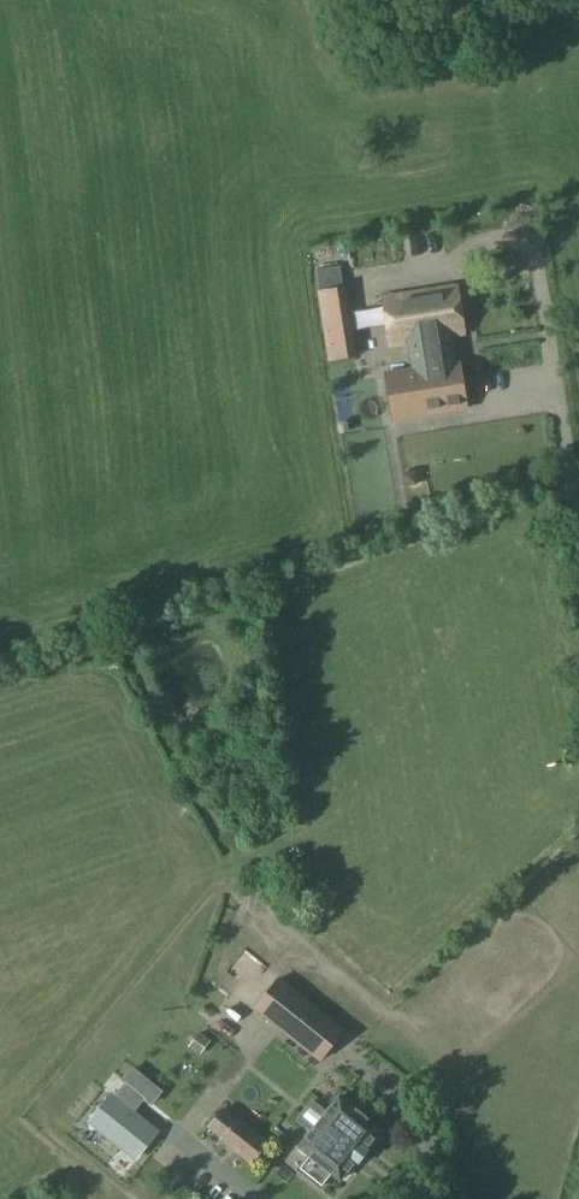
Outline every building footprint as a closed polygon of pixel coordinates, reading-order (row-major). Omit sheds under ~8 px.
[(392,345),(410,342),(415,371),(386,376),(393,419),(466,407),(459,364),(452,365),(448,336),(462,334),(455,288),(384,300),(392,345)] [(319,293),(324,327),(350,323),(344,289),(319,293)] [(342,1031),(277,980),(255,1009),(320,1060),(342,1031)] [(111,1095),(90,1122),(135,1158),(156,1132),(129,1110),(141,1095),(151,1103),(161,1092),(146,1079),(132,1069),(123,1080),(123,1081),(126,1083),(114,1098),(111,1095)] [(380,1129),(339,1097),(299,1147),(309,1155),(298,1169),(321,1187),(332,1174),(340,1180),(355,1160),(358,1162),(359,1160),(357,1158),(362,1151),(365,1153),(366,1151),(364,1149),(380,1129)] [(237,1119),(236,1120),(223,1109),(208,1127),(221,1138),(220,1140),(251,1164),(268,1143),(237,1119)]
